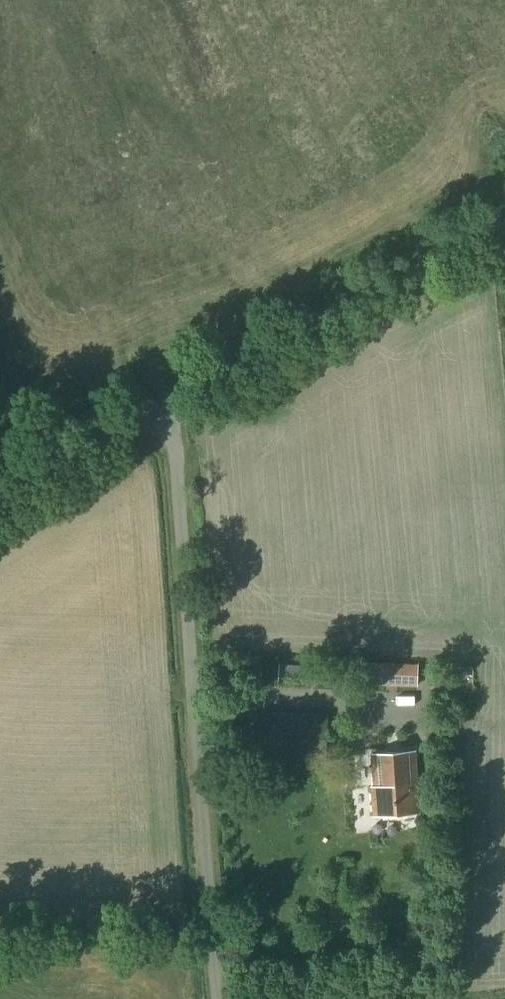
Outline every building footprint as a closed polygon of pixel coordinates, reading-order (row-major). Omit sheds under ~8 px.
[(418,687),(419,664),(366,662),(365,684),(418,687)] [(331,684),(332,667),(279,664),(279,682),(331,684)] [(421,783),(418,750),(371,754),(372,786),(371,786),(373,816),(423,813),(421,783)]
